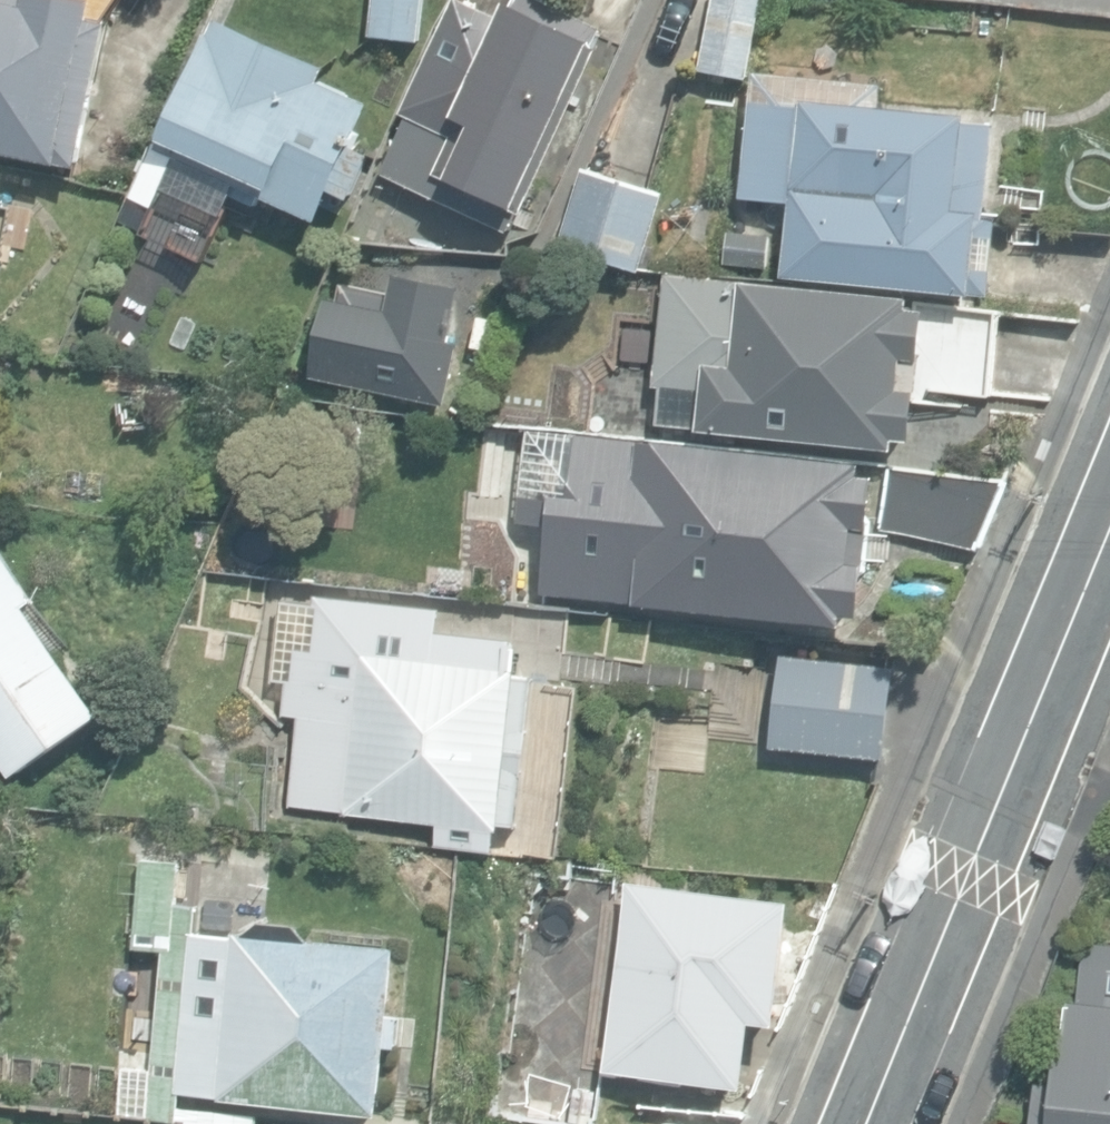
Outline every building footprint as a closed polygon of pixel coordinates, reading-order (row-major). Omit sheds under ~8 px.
[(84,166),(114,21),(94,17),(97,0),(0,0),(0,149),(84,166)] [(422,40),(426,0),(378,0),(374,35),(422,40)] [(528,231),(539,206),(530,202),(608,27),(546,0),(507,0),(507,1),(511,3),(505,17),(468,0),(456,0),(406,113),(410,115),(384,173),(511,230),(514,224),(528,231)] [(752,79),(766,0),(718,0),(705,71),(752,79)] [(262,188),(315,211),(328,180),(350,190),(368,147),(351,140),(370,96),(318,73),(324,59),(213,10),(155,142),(226,173),(222,183),(257,198),(262,188)] [(788,274),(981,294),(998,123),(757,98),(747,197),(795,202),(788,274)] [(563,243),(645,271),(670,195),(589,170),(563,243)] [(17,194),(0,190),(0,276),(17,194)] [(117,257),(139,267),(151,239),(129,230),(117,257)] [(730,232),(728,261),(769,265),(771,236),(730,232)] [(990,395),(1000,311),(666,274),(654,386),(662,387),(658,423),(899,450),(901,438),(915,439),(921,387),(990,395)] [(296,396),(348,403),(354,350),(313,340),(296,396)] [(542,594),(850,626),(867,461),(577,431),(570,494),(520,489),(517,524),(548,527),(542,594)] [(879,530),(986,547),(1014,480),(890,461),(879,530)] [(17,779),(111,712),(34,604),(40,600),(0,545),(0,755),(17,779)] [(442,557),(439,584),(470,587),(473,559),(442,557)] [(275,610),(302,614),(307,584),(280,581),(275,610)] [(352,815),(504,830),(505,825),(524,828),(539,678),(519,676),(520,671),(512,670),(515,644),(425,635),(424,642),(378,638),(377,655),(366,654),(366,659),(304,652),(297,727),(313,728),(311,750),(358,755),(352,815)] [(785,649),(773,746),(883,760),(895,663),(785,649)] [(154,1118),(182,1121),(185,1093),(387,1113),(402,948),(315,940),(304,923),(265,921),(248,932),(241,932),(241,938),(196,933),(199,904),(180,903),(184,864),(147,861),(139,946),(172,949),(161,1060),(182,1062),(180,1078),(158,1076),(154,1118)] [(611,1072),(751,1087),(759,1021),(781,1023),(795,900),(632,882),(611,1072)] [(1069,996),(1067,1024),(1059,1024),(1055,1077),(1038,1076),(1034,1123),(1109,1123),(1109,999),(1069,996)] [(146,1115),(150,1069),(104,1066),(100,1111),(146,1115)]
